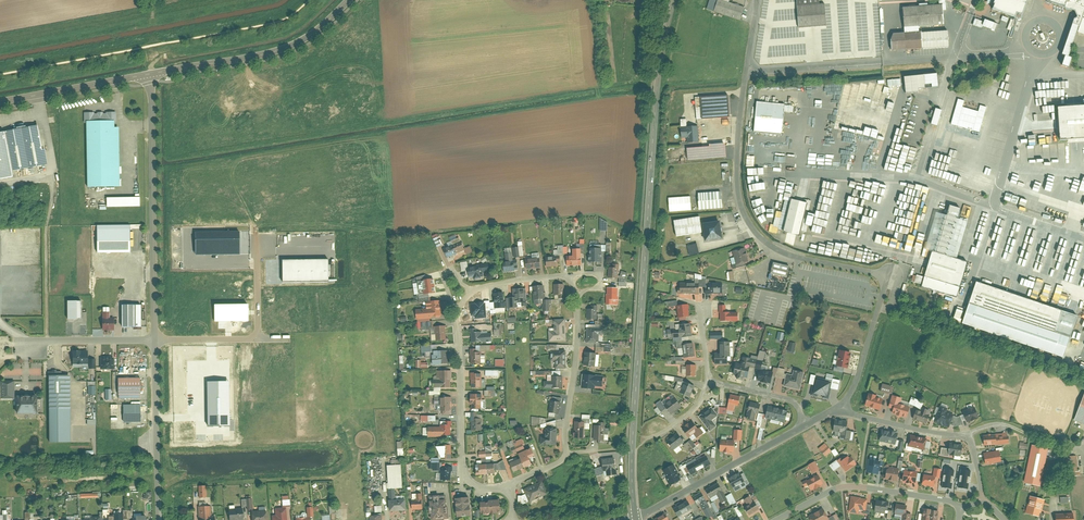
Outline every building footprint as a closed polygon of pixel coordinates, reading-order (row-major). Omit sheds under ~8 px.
[(745,8),(724,0),(718,0),(714,11),(741,21),(745,8)] [(1012,0),(990,0),(990,1),(988,5),(989,6),(988,11),(1001,16),(1008,18),(1010,19),(1011,14),(1017,16),(1022,0),(1015,0),(1014,1),(1012,0)] [(1041,4),(1071,12),(1074,18),(1071,20),(1060,55),(1066,57),(1074,34),(1083,38),(1083,0),(1042,0),(1041,4)] [(798,29),(826,26),(824,5),(817,5),(796,7),(798,29)] [(941,14),(940,6),(898,8),(900,35),(919,33),(942,32),(941,14)] [(983,21),(975,18),(972,25),(981,28),(983,21)] [(942,32),(919,33),(920,49),(943,47),(942,32)] [(900,35),(888,35),(889,51),(920,49),(919,33),(900,35)] [(937,72),(924,74),(926,87),(939,85),(937,72)] [(868,112),(874,83),(867,82),(867,85),(860,83),(859,85),(851,84),(851,86),(843,84),(839,103),(845,104),(846,101),(847,97),(849,98),(848,103),(861,106),(860,110),(868,112)] [(872,101),(878,102),(882,85),(875,84),(872,101)] [(729,117),(728,94),(700,96),(701,118),(729,117)] [(881,94),(878,105),(884,107),(887,96),(881,94)] [(902,107),(909,109),(911,103),(904,100),(902,107)] [(783,105),(756,102),(753,132),(780,135),(783,105)] [(900,115),(907,116),(909,110),(902,108),(900,115)] [(1053,111),(1054,131),(1055,141),(1083,139),(1083,108),(1053,111)] [(858,134),(884,140),(887,128),(880,126),(879,128),(872,127),(872,123),(850,119),(849,125),(848,125),(849,118),(843,117),(841,130),(855,133),(858,134)] [(974,132),(976,125),(958,119),(955,127),(952,126),(950,132),(961,136),(963,128),(974,132)] [(114,120),(86,121),(88,187),(120,186),(119,127),(114,127),(114,120)] [(898,121),(896,128),(903,130),(905,123),(898,121)] [(38,125),(6,130),(13,170),(48,163),(45,149),(42,149),(38,125)] [(698,125),(680,126),(681,138),(687,137),(687,143),(699,142),(698,125)] [(1002,127),(1000,133),(1007,135),(1009,129),(1002,127)] [(0,131),(0,179),(13,176),(4,130),(0,131)] [(940,131),(938,137),(972,146),(974,140),(940,131)] [(1034,146),(1035,164),(1051,163),(1051,166),(1058,165),(1057,155),(1065,154),(1064,143),(1034,146)] [(688,160),(727,157),(726,144),(687,147),(688,160)] [(898,154),(895,171),(902,172),(903,167),(911,168),(912,162),(906,161),(909,146),(895,144),(893,153),(898,154)] [(888,149),(884,169),(888,170),(892,150),(888,149)] [(930,168),(929,175),(941,177),(942,170),(930,168)] [(1010,184),(1016,185),(1017,183),(1017,185),(1024,187),(1026,177),(1020,176),(1020,175),(1012,174),(1010,184)] [(810,182),(809,187),(818,190),(820,184),(810,182)] [(722,208),(721,190),(698,192),(699,209),(722,208)] [(691,211),(690,196),(668,197),(669,213),(691,211)] [(140,197),(106,197),(106,207),(140,206),(140,197)] [(805,203),(791,200),(783,232),(797,236),(805,203)] [(964,205),(963,210),(961,210),(960,216),(968,218),(970,206),(964,205)] [(946,216),(934,254),(955,259),(965,222),(956,219),(959,209),(948,206),(946,216)] [(934,254),(946,216),(934,213),(923,250),(930,252),(934,254)] [(723,238),(720,219),(702,222),(705,240),(723,238)] [(869,231),(870,226),(852,223),(851,228),(869,231)] [(130,228),(97,229),(97,252),(131,252),(130,228)] [(192,239),(193,255),(233,253),(233,249),(236,249),(236,237),(233,237),(233,231),(192,233),(193,239),(192,239)] [(441,249),(445,258),(464,250),(458,237),(456,238),(454,235),(448,238),(450,241),(446,243),(448,246),(441,249)] [(521,241),(517,242),(518,247),(514,247),(515,257),(523,256),(521,241)] [(699,252),(697,243),(687,246),(690,255),(699,252)] [(833,249),(831,255),(845,259),(849,246),(842,244),(840,251),(833,249)] [(588,262),(601,262),(601,252),(610,252),(610,245),(588,245),(588,262)] [(463,248),(466,254),(472,252),(470,246),(463,248)] [(545,262),(545,267),(557,266),(557,262),(560,262),(560,254),(567,253),(567,246),(557,246),(557,250),(553,250),(554,256),(547,257),(547,262),(545,262)] [(502,272),(519,270),(517,260),(512,260),(511,248),(504,248),(505,261),(501,262),(502,272)] [(565,266),(580,265),(579,248),(571,248),(571,256),(568,256),(568,260),(565,260),(565,266)] [(748,261),(745,248),(733,251),(736,264),(748,261)] [(934,254),(930,252),(928,260),(923,276),(956,286),(963,262),(955,259),(934,254)] [(525,264),(525,269),(540,268),(539,253),(531,253),(531,258),(526,259),(527,264),(525,264)] [(329,281),(329,259),(279,260),(280,281),(329,281)] [(479,273),(488,271),(487,262),(481,263),(481,261),(474,262),(475,266),(468,267),(467,261),(460,262),(461,271),(465,270),(466,277),(473,276),(474,279),(480,278),(479,273)] [(787,277),(789,266),(773,262),(770,274),(787,277)] [(618,278),(619,264),(615,264),(614,267),(608,267),(608,278),(618,278)] [(627,286),(627,272),(619,272),(619,286),(627,286)] [(1009,287),(1011,279),(1004,278),(1004,277),(997,275),(995,283),(1009,287)] [(956,286),(923,276),(920,286),(953,295),(956,286)] [(433,279),(417,281),(419,295),(435,293),(433,279)] [(700,294),(700,282),(681,283),(681,287),(678,287),(678,294),(700,294)] [(707,288),(707,294),(711,294),(711,293),(723,293),(723,282),(710,282),(710,288),(707,288)] [(1074,317),(973,282),(966,302),(1067,337),(1074,317)] [(554,285),(554,295),(558,295),(558,299),(564,298),(563,284),(554,285)] [(533,304),(542,304),(542,297),(545,297),(544,285),(532,285),(533,304)] [(618,305),(618,287),(606,287),(606,305),(618,305)] [(527,307),(526,288),(513,288),(513,297),(506,297),(506,307),(527,307)] [(493,302),(489,302),(490,313),(505,312),(504,292),(497,292),(497,297),(493,297),(493,302)] [(81,300),(67,300),(67,319),(77,319),(77,318),(82,318),(81,300)] [(559,304),(559,300),(545,301),(546,311),(551,311),(551,305),(559,304)] [(441,319),(440,301),(427,302),(428,310),(428,320),(441,319)] [(1067,337),(966,302),(959,321),(1060,357),(1067,337)] [(485,303),(471,304),(471,314),(476,314),(486,314),(485,303)] [(141,304),(122,304),(122,327),(141,327),(141,304)] [(211,305),(212,322),(247,321),(247,304),(211,305)] [(677,305),(679,316),(690,315),(689,304),(677,305)] [(587,319),(597,319),(597,305),(593,305),(593,309),(587,308),(587,319)] [(727,305),(720,305),(720,321),(740,321),(740,312),(727,312),(727,305)] [(428,320),(428,310),(415,311),(415,320),(428,320)] [(109,312),(103,312),(103,330),(114,330),(114,319),(109,319),(109,312)] [(1078,317),(1074,333),(1083,335),(1083,319),(1078,317)] [(549,341),(566,340),(565,319),(549,320),(549,325),(552,325),(552,328),(548,329),(549,341)] [(595,325),(586,325),(586,343),(599,344),(599,335),(602,335),(602,327),(601,327),(601,323),(598,323),(598,321),(595,321),(595,325)] [(501,323),(493,323),(493,336),(501,335),(501,323)] [(692,336),(691,324),(681,325),(681,328),(680,329),(681,337),(692,336)] [(446,328),(436,328),(437,342),(447,341),(446,328)] [(777,339),(784,341),(786,333),(780,331),(777,339)] [(481,333),(472,334),(473,344),(482,343),(482,337),(481,333)] [(683,344),(685,358),(696,356),(694,342),(683,344)] [(721,353),(716,353),(716,365),(730,365),(730,356),(731,356),(731,342),(721,342),(721,353)] [(795,352),(797,344),(791,342),(789,351),(795,352)] [(611,344),(599,344),(596,344),(596,352),(611,351),(611,344)] [(553,368),(565,368),(565,350),(559,350),(559,345),(547,345),(547,352),(550,352),(550,361),(553,361),(553,368)] [(88,350),(73,350),(73,367),(88,367),(88,358),(88,350)] [(841,350),(837,365),(849,368),(853,352),(841,350)] [(449,366),(448,352),(434,353),(435,366),(449,366)] [(582,365),(598,367),(599,355),(596,354),(596,353),(584,352),(582,365)] [(481,354),(470,354),(471,366),(482,365),(481,354)] [(743,377),(747,378),(749,367),(754,368),(757,357),(752,356),(751,359),(743,357),(741,364),(736,363),(733,375),(736,376),(735,379),(742,381),(743,377)] [(114,358),(100,358),(100,369),(114,369),(114,358)] [(415,360),(415,368),(428,368),(428,362),(421,362),(421,360),(415,360)] [(687,364),(687,376),(697,376),(697,369),(697,364),(687,364)] [(771,383),(774,372),(760,369),(757,380),(771,383)] [(785,386),(801,390),(806,372),(795,370),(793,375),(787,374),(785,386)] [(543,381),(543,388),(562,388),(562,376),(560,376),(560,371),(551,371),(551,375),(547,375),(547,381),(543,381)] [(452,390),(451,372),(437,372),(438,381),(438,388),(438,390),(452,390)] [(481,374),(470,375),(471,389),(482,389),(481,374)] [(580,388),(594,389),(594,386),(602,387),(603,376),(581,374),(580,388)] [(70,375),(49,375),(49,442),(71,442),(70,375)] [(681,391),(683,378),(665,375),(665,380),(676,381),(675,390),(681,391)] [(140,378),(118,378),(118,398),(141,398),(140,378)] [(830,399),(833,382),(816,378),(812,395),(830,399)] [(15,381),(0,381),(0,398),(15,398),(15,381)] [(204,382),(204,426),(229,426),(229,387),(226,387),(226,381),(204,382)] [(691,397),(696,386),(685,381),(680,392),(691,397)] [(87,395),(95,395),(95,382),(87,382),(87,395)] [(881,392),(890,394),(892,386),(883,383),(881,392)] [(495,396),(495,387),(486,387),(486,390),(484,390),(484,396),(495,396)] [(113,400),(113,395),(111,395),(110,389),(104,389),(105,400),(113,400)] [(663,401),(672,414),(683,406),(673,393),(663,401)] [(881,410),(884,399),(878,397),(878,395),(870,393),(866,405),(881,410)] [(732,394),(728,410),(735,412),(737,405),(739,405),(741,396),(732,394)] [(37,395),(16,395),(16,413),(37,413),(37,395)] [(481,395),(471,396),(472,410),(482,410),(481,395)] [(904,398),(894,395),(890,408),(895,410),(894,412),(908,417),(912,407),(902,404),(904,398)] [(452,415),(451,398),(441,398),(441,416),(452,415)] [(1075,421),(1083,424),(1083,398),(1075,421)] [(751,401),(747,418),(756,420),(757,413),(760,414),(762,404),(751,401)] [(561,403),(550,402),(549,414),(560,415),(561,403)] [(141,405),(124,405),(124,422),(141,422),(141,405)] [(949,408),(941,405),(935,422),(950,427),(955,414),(948,411),(949,408)] [(720,416),(713,406),(699,416),(711,432),(718,426),(714,420),(720,416)] [(770,406),(767,417),(786,422),(789,411),(770,406)] [(975,407),(964,411),(968,422),(979,418),(975,407)] [(922,411),(917,410),(914,419),(928,424),(933,411),(923,408),(922,411)] [(847,431),(849,420),(835,418),(833,432),(842,433),(842,437),(846,438),(847,431)] [(694,419),(682,428),(690,438),(695,434),(698,437),(704,433),(694,419)] [(482,420),(472,420),(472,433),(482,432),(482,420)] [(586,424),(576,423),(574,441),(584,442),(586,424)] [(452,438),(451,426),(441,427),(441,429),(442,439),(452,438)] [(558,427),(546,427),(546,439),(546,447),(558,447),(558,427)] [(605,427),(595,427),(594,443),(604,443),(605,427)] [(429,439),(442,439),(441,429),(429,430),(429,439)] [(735,429),(734,440),(743,440),(743,430),(735,429)] [(895,445),(897,445),(898,440),(899,433),(883,430),(881,441),(881,442),(886,443),(895,445)] [(1009,443),(1008,432),(984,435),(985,445),(1009,443)] [(679,433),(668,441),(675,451),(686,442),(679,433)] [(927,441),(928,438),(911,433),(908,445),(925,450),(926,448),(927,441)] [(515,439),(507,442),(512,455),(525,449),(521,439),(516,441),(515,439)] [(690,439),(683,445),(689,452),(690,451),(693,455),(696,452),(698,454),(701,452),(696,446),(699,444),(697,441),(694,443),(690,439)] [(736,440),(722,439),(721,452),(735,453),(736,440)] [(962,456),(964,444),(952,442),(950,449),(949,454),(962,456)] [(832,450),(826,443),(820,448),(826,456),(832,450)] [(451,459),(451,445),(436,445),(440,458),(444,457),(444,459),(451,459)] [(1048,448),(1031,445),(1023,483),(1040,487),(1048,448)] [(485,451),(478,451),(478,457),(485,457),(486,459),(492,459),(491,446),(485,446),(485,451)] [(507,460),(511,472),(531,465),(528,458),(533,456),(530,448),(516,453),(518,459),(513,461),(512,458),(507,460)] [(949,454),(950,449),(943,448),(942,455),(949,456),(949,454)] [(1000,449),(984,453),(987,465),(1003,461),(1000,449)] [(712,463),(708,455),(688,466),(693,474),(712,463)] [(843,456),(838,460),(842,465),(847,472),(858,464),(853,456),(851,457),(849,455),(844,458),(843,456)] [(1076,456),(1065,457),(1067,477),(1080,476),(1080,471),(1078,471),(1076,456)] [(430,468),(432,468),(432,470),(439,470),(439,458),(430,458),(430,468)] [(880,460),(870,458),(867,472),(879,474),(881,465),(882,460),(880,460)] [(616,459),(602,461),(603,471),(606,471),(617,469),(616,459)] [(821,469),(816,460),(808,464),(813,473),(821,469)] [(842,465),(838,460),(831,464),(835,470),(842,465)] [(663,469),(671,485),(683,479),(676,463),(663,469)] [(402,466),(388,466),(389,490),(403,489),(402,466)] [(494,466),(477,467),(477,477),(495,475),(494,466)] [(898,480),(900,467),(892,466),(888,469),(887,478),(898,480)] [(933,476),(924,474),(922,486),(935,488),(936,479),(939,479),(941,469),(934,468),(933,476)] [(920,471),(906,469),(904,481),(918,483),(920,471)] [(945,488),(952,489),(954,470),(947,469),(945,488)] [(968,489),(970,471),(961,470),(958,488),(968,489)] [(452,472),(441,472),(440,482),(451,483),(452,472)] [(750,483),(746,477),(742,478),(738,472),(726,479),(731,489),(740,484),(742,487),(750,483)] [(824,483),(820,473),(802,482),(805,487),(809,485),(811,489),(824,483)] [(544,482),(525,490),(530,503),(549,496),(544,482)] [(707,490),(711,498),(718,494),(723,503),(729,500),(727,496),(720,483),(707,490)] [(210,487),(203,487),(203,499),(211,498),(210,487)] [(702,492),(693,497),(698,506),(701,504),(704,510),(711,506),(708,502),(702,492)] [(732,493),(727,496),(729,500),(731,504),(737,501),(732,493)] [(413,494),(413,509),(423,509),(423,494),(413,494)] [(1043,498),(1029,495),(1025,515),(1039,518),(1043,498)] [(750,515),(761,509),(760,508),(757,502),(756,501),(754,502),(750,496),(744,499),(749,506),(746,508),(750,515)] [(868,504),(868,498),(852,496),(850,512),(860,513),(860,509),(865,510),(867,510),(868,504)] [(470,498),(456,499),(458,518),(472,517),(470,498)] [(230,519),(245,519),(244,509),(254,508),(254,499),(242,499),(243,509),(230,509),(230,519)] [(502,510),(501,499),(490,499),(490,501),(482,501),(483,513),(499,512),(502,510)] [(890,501),(878,499),(875,512),(886,514),(887,510),(889,510),(890,501)] [(407,500),(389,501),(390,512),(407,511),(407,500)] [(430,502),(432,519),(448,519),(446,500),(430,502)] [(675,508),(680,516),(694,508),(689,500),(675,508)] [(718,516),(710,501),(708,502),(711,506),(715,515),(713,515),(715,518),(718,516)] [(720,511),(715,501),(712,503),(717,513),(720,511)] [(896,503),(895,513),(904,514),(903,519),(912,519),(913,513),(907,512),(909,505),(896,503)] [(295,517),(295,519),(310,519),(309,516),(313,515),(312,506),(306,506),(307,516),(295,517)] [(715,515),(711,506),(704,510),(709,518),(713,515),(715,515)] [(200,507),(201,519),(217,519),(217,515),(213,516),(212,507),(200,507)] [(812,519),(829,519),(831,519),(830,517),(824,507),(809,515),(812,519)] [(924,508),(924,513),(923,519),(930,519),(932,509),(924,508)] [(124,515),(124,519),(133,518),(132,509),(123,510),(124,515)] [(273,519),(287,519),(286,509),(276,510),(277,517),(273,517),(273,519)] [(932,509),(930,519),(938,519),(939,510),(932,509)] [(654,518),(655,519),(671,519),(666,511),(654,518)] [(254,513),(254,519),(269,519),(268,512),(254,513)]
